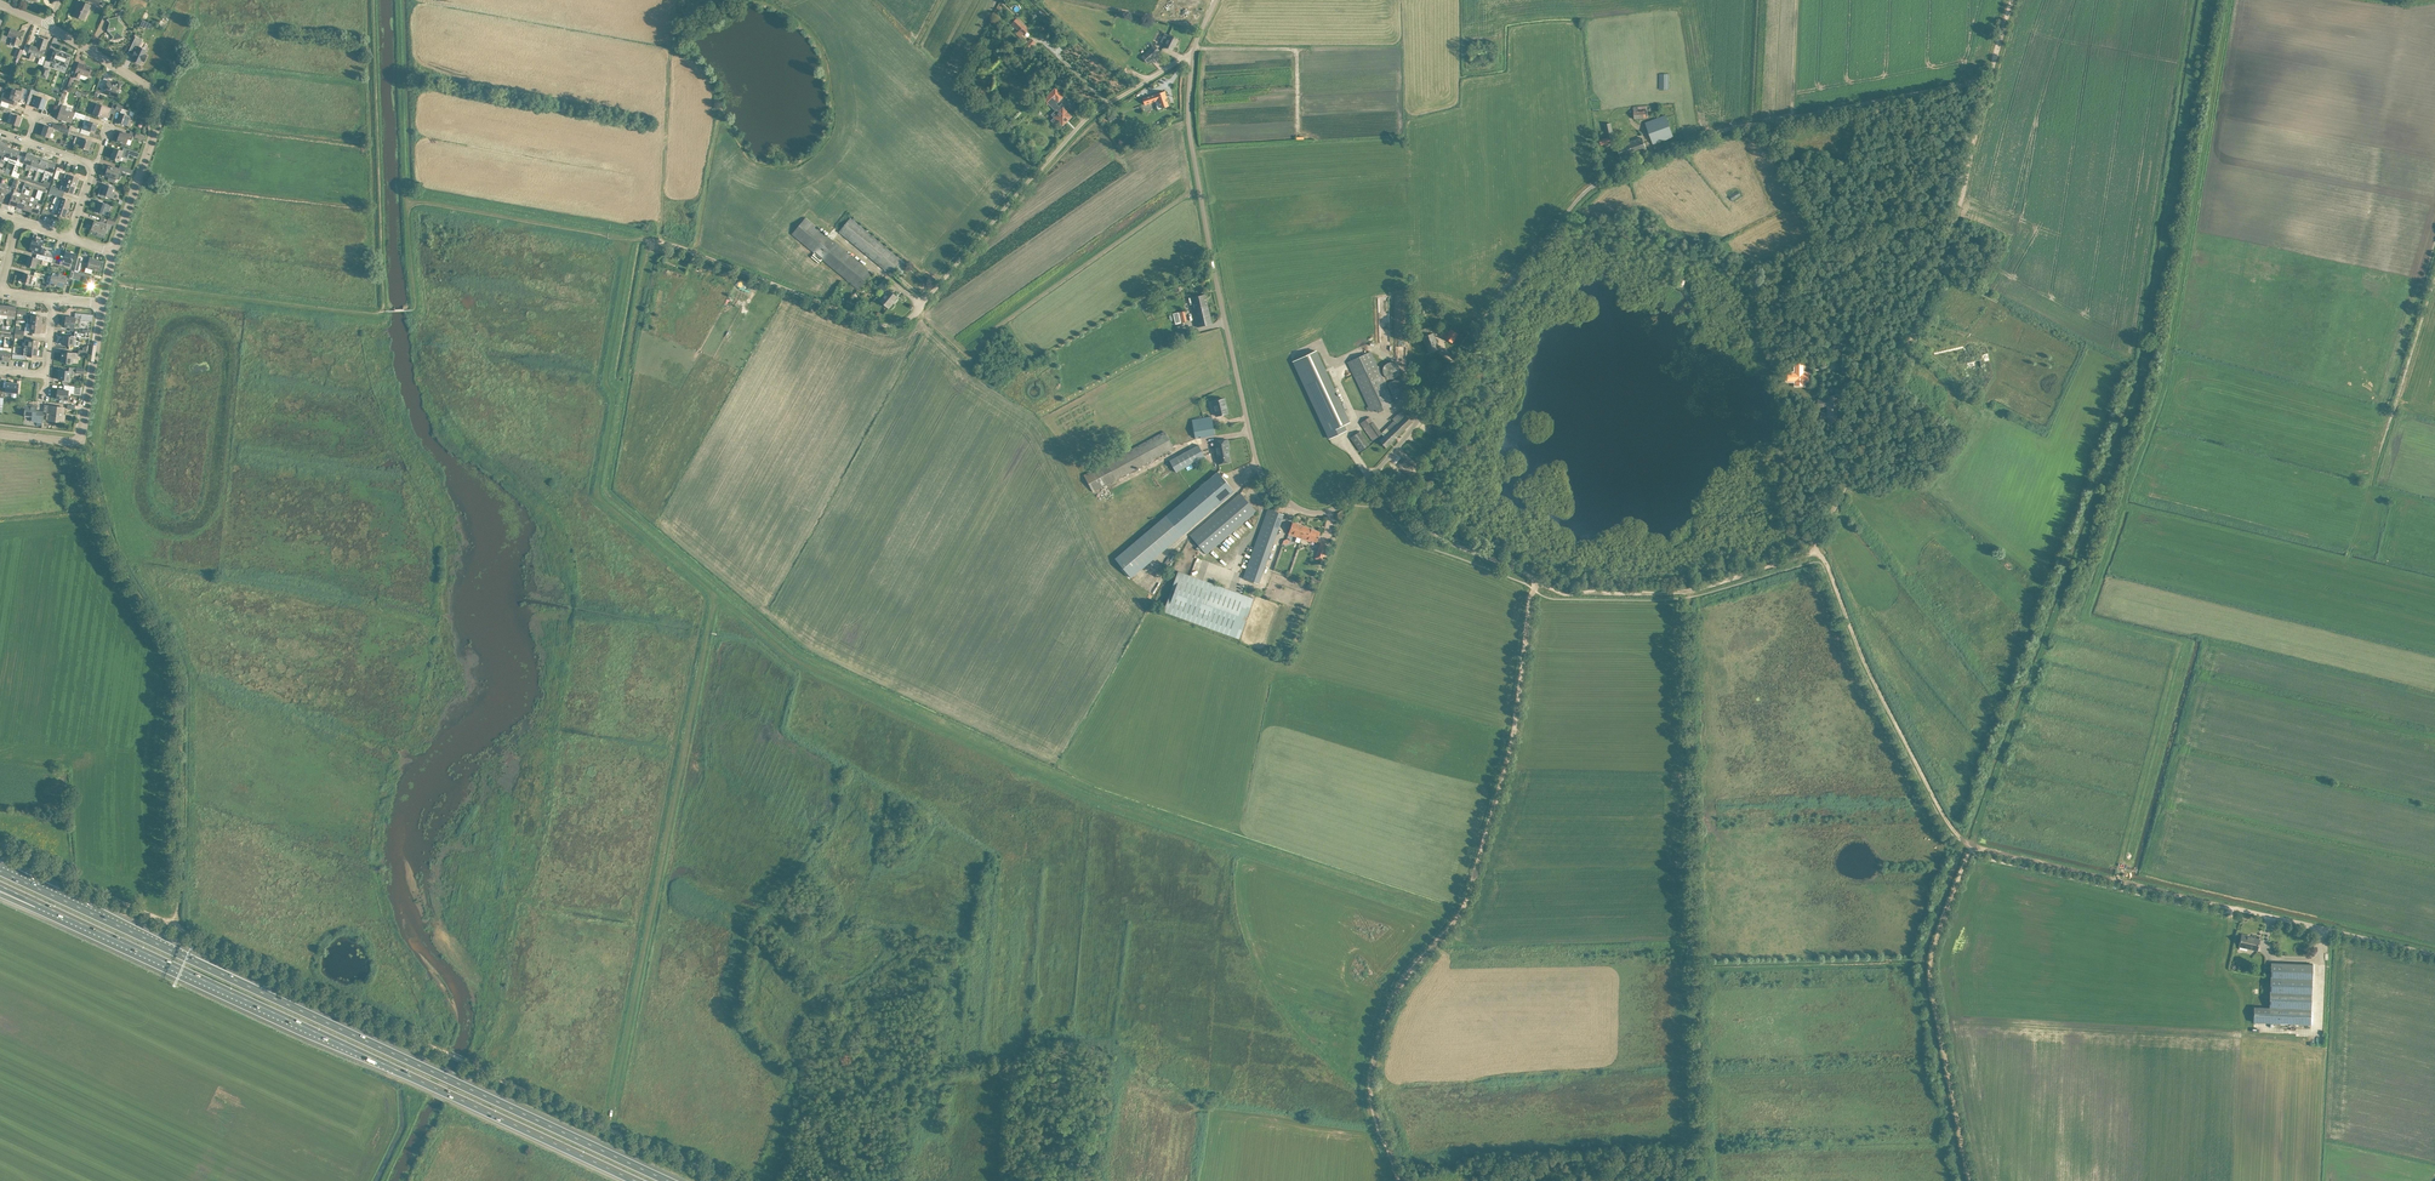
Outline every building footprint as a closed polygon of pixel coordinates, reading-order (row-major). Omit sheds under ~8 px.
[(83,20),(90,5),(81,1),(74,15),(83,20)] [(1012,16),(1009,21),(1019,30),(1016,33),(1020,37),(1019,39),(1025,45),(1026,44),(1030,48),(1033,45),(1035,42),(1031,38),(1028,41),(1022,36),(1028,29),(1016,18),(1015,19),(1012,16)] [(108,29),(107,29),(108,32),(109,31),(113,36),(121,34),(123,27),(118,21),(110,23),(108,29)] [(11,28),(8,34),(8,36),(13,37),(10,45),(15,47),(16,44),(19,45),(20,40),(20,41),(23,33),(11,28)] [(1164,33),(1162,37),(1167,40),(1164,46),(1172,50),(1175,44),(1176,44),(1178,40),(1169,36),(1164,33)] [(136,37),(130,49),(135,51),(132,56),(134,57),(132,60),(140,64),(141,60),(144,62),(147,55),(144,54),(146,50),(139,47),(142,40),(136,37)] [(25,46),(23,52),(22,54),(27,55),(26,57),(32,59),(33,56),(40,58),(38,63),(42,65),(45,57),(42,56),(44,50),(43,50),(47,40),(41,38),(37,48),(31,46),(30,49),(25,47),(25,46)] [(1154,43),(1160,49),(1163,47),(1157,40),(1154,43)] [(1149,50),(1142,56),(1148,63),(1157,54),(1151,48),(1149,50)] [(49,61),(68,68),(72,55),(54,49),(49,61)] [(79,63),(76,72),(74,77),(79,79),(81,74),(88,76),(90,70),(91,70),(90,69),(91,67),(86,65),(79,63)] [(43,66),(40,76),(46,78),(50,68),(43,66)] [(68,77),(65,86),(70,87),(73,79),(68,77)] [(106,87),(104,93),(110,95),(112,92),(118,94),(119,89),(121,90),(124,83),(118,81),(117,83),(116,83),(116,85),(113,84),(113,83),(108,81),(106,87)] [(1055,88),(1044,99),(1055,111),(1052,114),(1055,117),(1052,120),(1056,124),(1059,121),(1063,125),(1071,116),(1063,108),(1065,106),(1062,103),(1059,106),(1056,104),(1058,102),(1064,96),(1055,88)] [(16,106),(17,101),(18,102),(21,91),(13,89),(10,96),(4,93),(2,101),(0,105),(5,107),(6,102),(16,106)] [(1142,98),(1144,104),(1145,105),(1159,100),(1162,108),(1169,106),(1166,98),(1167,97),(1165,91),(1156,94),(1155,93),(1142,98)] [(33,95),(32,99),(30,105),(43,109),(47,99),(33,95)] [(112,109),(93,102),(89,113),(94,114),(102,117),(103,113),(105,114),(105,115),(109,117),(112,109)] [(117,104),(115,110),(121,111),(117,122),(129,126),(132,116),(129,115),(131,111),(122,108),(123,106),(117,104)] [(0,106),(0,110),(9,113),(10,109),(5,107),(0,105),(0,106)] [(59,113),(57,119),(58,118),(66,121),(66,122),(71,123),(74,116),(75,112),(74,113),(70,112),(71,108),(67,106),(62,105),(61,109),(61,108),(59,113)] [(1633,106),(1634,119),(1648,118),(1647,105),(1633,106)] [(8,118),(11,119),(10,123),(19,126),(22,118),(10,114),(8,118)] [(1650,134),(1651,139),(1653,144),(1673,137),(1665,115),(1645,123),(1650,135),(1650,134)] [(81,129),(80,133),(90,136),(91,132),(94,133),(97,124),(89,121),(84,119),(84,120),(83,124),(88,126),(86,130),(82,128),(81,129)] [(53,123),(52,127),(53,128),(68,133),(69,129),(53,123)] [(45,125),(42,135),(49,137),(53,128),(52,127),(45,125)] [(1607,138),(1600,140),(1601,145),(1615,142),(1613,132),(1612,127),(1605,128),(1606,131),(1607,138)] [(120,133),(117,141),(122,142),(121,146),(124,147),(125,147),(126,144),(128,139),(132,140),(133,136),(123,132),(122,134),(120,133)] [(82,139),(79,138),(75,137),(73,145),(88,150),(91,141),(82,138),(82,139)] [(1642,138),(1617,147),(1621,158),(1646,149),(1642,138)] [(6,146),(2,155),(10,158),(13,149),(6,146)] [(115,148),(112,157),(115,159),(116,159),(115,160),(119,161),(121,156),(128,159),(129,155),(138,157),(139,153),(130,150),(125,147),(124,147),(123,151),(115,148)] [(13,149),(10,158),(9,160),(16,163),(20,151),(13,149)] [(27,153),(24,163),(27,164),(25,169),(29,170),(31,165),(34,156),(34,155),(30,153),(30,154),(27,153)] [(34,156),(31,165),(38,168),(41,158),(34,156)] [(41,158),(38,168),(45,170),(48,161),(41,158)] [(56,163),(48,161),(45,170),(44,173),(52,176),(53,173),(56,163)] [(105,175),(109,176),(108,181),(114,183),(116,179),(118,173),(121,175),(123,170),(112,166),(111,168),(108,167),(105,175)] [(58,167),(56,171),(54,178),(57,179),(60,172),(64,173),(66,169),(58,167)] [(66,174),(64,177),(68,178),(67,183),(76,186),(78,178),(66,174)] [(7,188),(3,187),(4,184),(1,183),(0,185),(0,200),(2,201),(2,202),(4,197),(8,198),(11,189),(7,188)] [(76,186),(67,183),(65,187),(62,185),(60,189),(73,193),(76,186)] [(101,187),(99,195),(106,198),(106,196),(114,198),(115,193),(111,192),(113,186),(103,183),(101,187)] [(38,214),(41,205),(37,203),(38,199),(39,200),(42,191),(46,192),(47,190),(39,187),(38,190),(34,202),(31,212),(34,213),(34,212),(38,213),(38,214)] [(17,191),(14,190),(9,204),(13,205),(17,206),(16,207),(17,207),(20,197),(21,193),(17,191)] [(1738,191),(1730,196),(1732,200),(1741,195),(1738,191)] [(20,197),(17,207),(20,208),(20,207),(24,208),(24,209),(27,200),(28,195),(24,194),(25,193),(22,192),(21,193),(20,197)] [(27,200),(24,209),(27,210),(31,211),(31,212),(34,202),(30,201),(31,196),(28,195),(27,200)] [(53,203),(53,204),(55,204),(58,205),(68,209),(70,201),(57,196),(56,199),(54,198),(53,203)] [(111,205),(97,200),(95,204),(98,205),(96,211),(104,214),(105,209),(109,210),(111,205)] [(55,204),(53,209),(52,212),(65,217),(68,209),(58,205),(55,204)] [(792,234),(837,271),(860,290),(873,274),(806,217),(792,234)] [(851,218),(839,231),(838,232),(889,273),(888,273),(889,274),(892,271),(898,276),(900,273),(902,275),(905,271),(903,270),(907,265),(851,218)] [(107,225),(95,221),(92,229),(98,231),(97,235),(103,237),(106,228),(105,228),(107,225)] [(36,240),(33,239),(30,248),(32,249),(31,252),(37,254),(44,256),(45,252),(46,248),(42,247),(44,240),(41,240),(40,241),(38,241),(38,239),(37,239),(36,240)] [(57,255),(56,261),(55,263),(62,265),(63,261),(71,263),(72,259),(74,259),(75,253),(65,251),(64,257),(62,256),(57,255)] [(26,265),(32,267),(35,268),(37,263),(42,264),(43,260),(52,262),(53,258),(47,256),(44,256),(37,254),(36,258),(28,256),(26,265)] [(89,259),(88,263),(89,263),(88,268),(86,267),(85,272),(92,274),(93,269),(95,269),(94,270),(96,270),(98,270),(99,269),(100,266),(99,266),(100,262),(93,260),(89,259)] [(75,271),(74,275),(85,278),(82,290),(84,290),(84,291),(87,292),(87,291),(91,292),(94,280),(90,279),(91,275),(79,272),(75,271)] [(44,279),(45,274),(35,272),(34,276),(33,276),(33,275),(24,273),(22,282),(30,284),(32,280),(36,281),(37,277),(44,279)] [(48,275),(46,283),(50,284),(55,286),(55,285),(63,287),(65,281),(66,276),(59,274),(53,273),(52,276),(48,275)] [(884,280),(880,284),(879,286),(884,290),(882,292),(882,293),(882,294),(882,295),(884,297),(880,301),(884,304),(889,308),(892,304),(892,303),(897,297),(889,290),(889,291),(886,288),(890,284),(884,280)] [(1205,294),(1199,295),(1190,297),(1192,304),(1195,303),(1196,308),(1193,308),(1197,327),(1212,324),(1205,294)] [(1,305),(0,313),(0,314),(7,315),(8,306),(1,305)] [(8,306),(7,315),(15,316),(16,306),(8,306)] [(1181,311),(1175,313),(1173,313),(1175,324),(1187,321),(1185,311),(1181,311)] [(66,317),(65,326),(75,327),(80,328),(81,320),(92,322),(93,315),(82,313),(81,318),(66,317)] [(30,320),(29,324),(32,325),(42,326),(43,317),(29,316),(28,320),(30,320)] [(28,324),(27,329),(27,333),(41,334),(42,326),(32,325),(29,324),(28,324)] [(1843,324),(1843,333),(1855,333),(1855,324),(1843,324)] [(1420,330),(1422,336),(1428,353),(1439,350),(1433,332),(1431,325),(1420,330)] [(24,331),(19,330),(19,326),(16,326),(16,330),(15,330),(15,334),(24,335),(24,331)] [(1444,337),(1447,339),(1452,342),(1458,334),(1450,329),(1447,334),(1442,330),(1440,334),(1445,337),(1444,337)] [(70,345),(73,346),(79,346),(80,337),(73,336),(72,337),(64,336),(63,344),(70,345)] [(25,339),(25,347),(38,349),(39,340),(25,339)] [(1944,339),(1939,346),(1949,352),(1953,345),(1944,339)] [(4,347),(2,360),(10,361),(11,352),(12,348),(4,347)] [(38,349),(25,347),(24,355),(37,357),(38,349)] [(1344,425),(1349,422),(1315,351),(1293,361),(1329,438),(1346,430),(1344,425)] [(1371,351),(1347,362),(1354,376),(1371,411),(1376,408),(1378,412),(1395,405),(1386,384),(1387,384),(1386,380),(1385,380),(1378,365),(1378,366),(1371,351)] [(67,354),(62,353),(61,362),(72,363),(72,358),(77,358),(77,353),(67,352),(67,354)] [(1967,359),(1966,359),(1967,363),(1983,359),(1982,355),(1974,357),(1973,356),(1967,357),(1967,359)] [(1382,369),(1382,370),(1382,371),(1383,372),(1383,373),(1384,374),(1384,375),(1385,376),(1386,377),(1387,378),(1388,378),(1389,378),(1390,378),(1391,378),(1392,378),(1393,378),(1394,378),(1395,377),(1396,377),(1396,376),(1397,375),(1398,375),(1398,374),(1399,373),(1399,372),(1399,371),(1399,370),(1399,369),(1399,368),(1399,367),(1398,366),(1398,365),(1397,364),(1396,363),(1395,362),(1394,362),(1393,361),(1391,361),(1390,361),(1389,361),(1387,362),(1386,362),(1385,363),(1385,364),(1384,364),(1384,365),(1383,365),(1383,366),(1383,367),(1382,368),(1382,369)] [(1816,373),(1809,373),(1809,374),(1804,374),(1803,364),(1797,365),(1797,374),(1791,374),(1791,381),(1796,381),(1797,380),(1797,384),(1804,384),(1804,380),(1819,380),(1829,389),(1829,396),(1828,396),(1828,399),(1820,400),(1820,406),(1828,406),(1828,413),(1822,413),(1823,419),(1829,419),(1829,423),(1831,423),(1831,426),(1837,426),(1837,421),(1838,421),(1838,415),(1838,414),(1837,414),(1837,413),(1836,406),(1838,406),(1837,395),(1837,390),(1839,390),(1839,372),(1830,372),(1830,367),(1828,367),(1829,369),(1816,369),(1816,373)] [(60,370),(59,380),(62,380),(62,383),(69,384),(70,375),(75,375),(75,373),(84,374),(84,369),(69,367),(69,371),(60,370)] [(4,397),(5,397),(6,392),(7,392),(18,393),(19,384),(6,382),(6,388),(0,387),(0,397),(4,397)] [(57,396),(57,399),(59,399),(59,402),(63,402),(63,399),(67,400),(68,395),(71,395),(71,394),(80,395),(81,391),(82,387),(67,385),(66,390),(58,389),(58,391),(57,392),(56,394),(57,396)] [(1224,398),(1214,400),(1215,405),(1214,405),(1216,416),(1227,413),(1224,398)] [(37,406),(26,405),(24,417),(32,417),(32,421),(42,422),(43,412),(36,411),(37,406)] [(47,405),(46,414),(50,415),(50,420),(64,422),(65,417),(63,417),(64,407),(47,405)] [(1384,436),(1383,436),(1379,440),(1386,447),(1412,422),(1406,414),(1401,410),(1390,421),(1392,422),(1381,432),(1384,436)] [(1212,416),(1192,420),(1195,437),(1215,433),(1212,416)] [(1369,416),(1360,423),(1372,440),(1382,434),(1369,416)] [(1433,427),(1441,434),(1445,429),(1436,422),(1433,427)] [(1165,431),(1084,475),(1093,492),(1174,448),(1165,431)] [(1360,431),(1350,438),(1360,451),(1369,444),(1360,431)] [(1225,439),(1214,441),(1218,463),(1228,462),(1226,450),(1227,450),(1225,439)] [(1198,444),(1169,460),(1176,472),(1195,462),(1197,465),(1207,459),(1198,444)] [(1204,466),(1206,473),(1216,472),(1214,464),(1204,466)] [(1216,474),(1211,477),(1166,515),(1115,558),(1131,578),(1182,535),(1182,534),(1227,496),(1232,493),(1216,474)] [(1240,493),(1236,497),(1190,535),(1206,554),(1256,512),(1240,493)] [(1268,508),(1266,514),(1255,545),(1244,579),(1259,584),(1271,550),(1284,514),(1268,508)] [(1320,532),(1292,522),(1288,534),(1310,541),(1311,540),(1317,542),(1320,532)] [(1320,542),(1315,558),(1323,561),(1328,545),(1320,542)] [(1178,571),(1163,612),(1238,639),(1253,599),(1178,571)] [(2242,934),(2241,940),(2240,945),(2248,946),(2248,948),(2258,950),(2260,939),(2248,936),(2248,935),(2242,934)] [(2254,1022),(2269,1022),(2311,1024),(2313,964),(2271,962),(2270,1007),(2255,1006),(2254,1022)]
